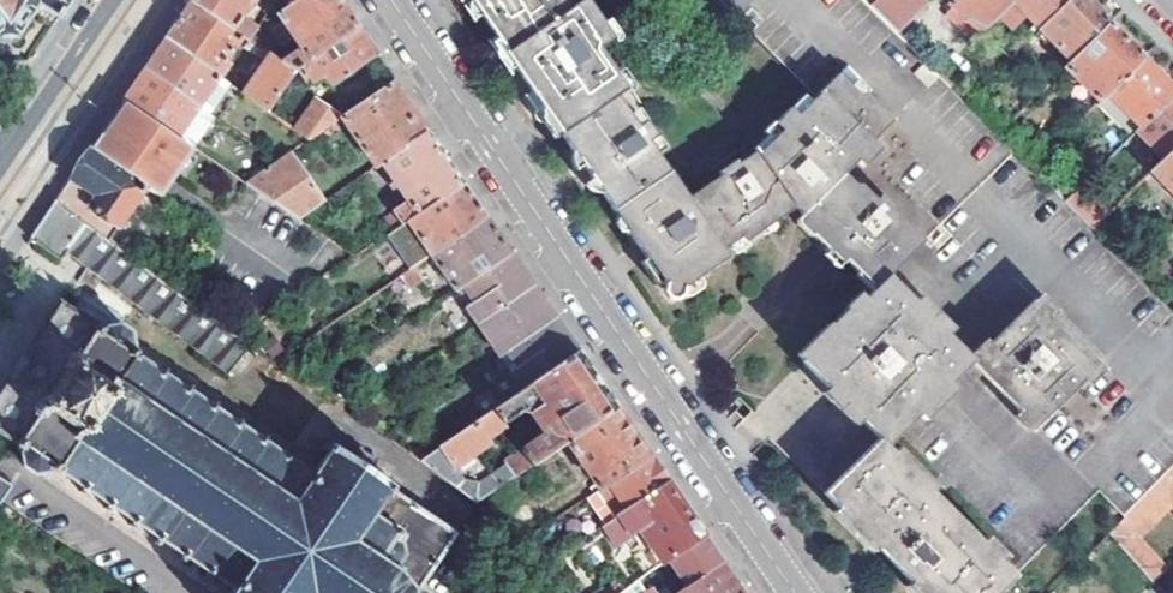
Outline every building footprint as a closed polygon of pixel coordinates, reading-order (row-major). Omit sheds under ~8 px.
[(17,37),(40,6),(59,19),(72,0),(0,0),(0,37),(17,37)] [(192,2),(242,38),(249,43),(256,32),(257,30),(242,19),(250,7),(253,10),(258,4),(254,0),(193,0),(192,2)] [(273,29),(284,45),(293,39),(301,51),(281,65),(292,73),(301,67),(358,28),(340,2),(339,0),(300,0),(290,6),(277,16),(281,23),(273,29)] [(1093,232),(1065,204),(896,33),(871,8),(864,0),(764,0),(743,22),(751,32),(750,37),(815,102),(797,121),(791,116),(776,130),(781,137),(760,159),(758,156),(740,169),(737,165),(721,177),(723,180),(691,202),(650,144),(655,141),(644,126),(639,130),(618,100),(628,93),(602,54),(615,44),(583,0),(582,0),(569,8),(563,0),(472,0),(477,7),(487,20),(501,41),(511,56),(508,58),(518,73),(527,85),(535,97),(563,137),(575,154),(585,169),(590,176),(596,184),(604,195),(619,217),(623,215),(637,233),(633,236),(643,251),(650,262),(644,265),(661,290),(667,286),(676,300),(733,261),(728,252),(744,241),(748,245),(772,227),(797,210),(800,213),(804,216),(800,221),(813,238),(817,236),(832,251),(837,249),(860,272),(866,269),(874,278),(882,285),(749,418),(875,546),(921,592),(997,592),(1099,491),(1127,518),(1170,474),(1172,471),(1172,313),(1093,232)] [(871,8),(896,33),(926,4),(922,0),(879,0),(871,8)] [(981,34),(998,16),(1012,3),(1015,0),(957,0),(953,3),(981,34)] [(1012,3),(1025,17),(1039,32),(1072,0),(1015,0),(1012,3)] [(1039,32),(1071,65),(1111,25),(1086,0),(1072,0),(1039,32)] [(172,31),(165,41),(220,80),(229,65),(226,61),(242,38),(192,2),(172,31)] [(1012,3),(998,16),(1012,30),(1025,17),(1012,3)] [(477,7),(468,12),(478,25),(487,20),(477,7)] [(1065,70),(1099,104),(1107,96),(1145,59),(1111,25),(1071,65),(1065,70)] [(358,28),(301,67),(313,84),(324,77),(331,87),(377,56),(362,34),(358,28)] [(262,51),(270,40),(256,32),(249,43),(262,51)] [(151,62),(146,69),(201,108),(220,80),(165,41),(151,62)] [(501,41),(490,48),(511,78),(518,73),(508,58),(511,56),(501,41)] [(270,57),(243,96),(267,113),(292,73),(281,65),(270,57)] [(1129,116),(1141,129),(1172,98),(1172,87),(1145,59),(1107,96),(1118,106),(1115,111),(1124,120),(1129,116)] [(130,92),(126,98),(180,137),(201,108),(146,69),(130,92)] [(420,119),(395,82),(339,121),(321,133),(325,139),(330,135),(332,137),(347,127),(376,169),(384,164),(429,133),(420,119)] [(535,97),(528,102),(556,142),(563,137),(535,97)] [(110,123),(93,148),(147,187),(163,198),(197,149),(195,148),(180,137),(126,98),(110,123)] [(1140,136),(1164,160),(1172,152),(1172,98),(1141,129),(1124,146),(1131,154),(1138,149),(1136,140),(1140,136)] [(314,102),(294,132),(308,142),(321,133),(339,121),(314,102)] [(215,119),(201,108),(180,137),(195,148),(215,119)] [(429,133),(384,164),(394,182),(390,185),(394,190),(399,188),(408,202),(379,224),(387,237),(389,235),(409,221),(464,183),(446,157),(429,133)] [(75,174),(56,202),(89,226),(110,241),(147,187),(93,148),(75,174)] [(1151,174),(1172,197),(1172,152),(1164,160),(1151,174)] [(247,184),(300,222),(325,204),(291,154),(247,184)] [(575,154),(572,157),(573,170),(576,174),(585,169),(575,154)] [(409,221),(431,255),(487,217),(470,193),(464,183),(409,221)] [(590,194),(601,197),(604,195),(596,184),(587,188),(590,194)] [(1065,204),(1093,232),(1109,215),(1082,188),(1065,204)] [(61,261),(68,253),(89,226),(56,202),(30,238),(61,261)] [(623,215),(619,217),(633,236),(637,233),(623,215)] [(431,255),(456,292),(464,286),(512,254),(505,244),(487,217),(431,255)] [(409,221),(389,235),(411,269),(414,267),(431,255),(409,221)] [(110,241),(89,226),(68,253),(86,267),(229,376),(253,348),(110,241)] [(467,305),(480,324),(535,288),(518,263),(512,254),(464,286),(474,301),(467,305)] [(400,277),(407,287),(420,276),(414,267),(411,269),(400,277)] [(456,292),(467,305),(474,301),(464,286),(456,292)] [(480,324),(492,342),(500,337),(510,352),(557,320),(552,313),(535,288),(480,324)] [(458,534),(394,489),(396,485),(389,480),(386,485),(337,449),(340,447),(335,443),(331,446),(328,444),(323,449),(327,453),(314,470),(309,472),(292,460),(294,455),(289,453),(285,457),(267,443),(269,439),(264,435),(260,439),(242,426),(244,422),(239,419),(235,422),(218,411),(220,405),(213,401),(210,406),(192,394),(195,389),(190,384),(185,388),(168,375),(170,372),(165,368),(161,371),(142,359),(142,351),(134,345),(133,334),(120,326),(108,327),(101,322),(97,326),(73,308),(63,301),(0,396),(0,432),(17,444),(14,447),(23,453),(25,467),(38,476),(50,471),(57,476),(64,474),(82,487),(80,492),(85,497),(90,492),(108,503),(104,510),(109,513),(113,509),(132,522),(128,526),(135,530),(138,525),(156,538),(154,544),(159,548),(163,543),(181,555),(178,558),(184,564),(188,559),(207,571),(203,577),(210,582),(213,576),(229,588),(230,592),(415,592),(420,591),(430,577),(443,557),(448,549),(458,534)] [(519,367),(513,373),(524,390),(579,352),(561,327),(557,320),(510,352),(519,367)] [(492,342),(502,357),(510,352),(500,337),(492,342)] [(565,442),(616,408),(596,377),(579,352),(524,390),(420,463),(474,504),(565,442)] [(502,357),(513,373),(519,367),(510,352),(502,357)] [(624,420),(616,408),(565,442),(599,492),(649,457),(624,420)] [(599,492),(585,501),(604,526),(668,484),(653,462),(649,457),(599,492)] [(1153,581),(1169,566),(1143,537),(1172,505),(1172,477),(1170,474),(1127,518),(1111,534),(1153,581)] [(0,477),(0,507),(1,508),(15,487),(0,477)] [(640,530),(664,564),(668,561),(704,537),(675,495),(668,484),(604,526),(618,547),(640,530)] [(668,561),(687,589),(722,565),(708,544),(704,537),(668,561)] [(728,573),(722,565),(687,589),(681,592),(742,592),(728,573)]
